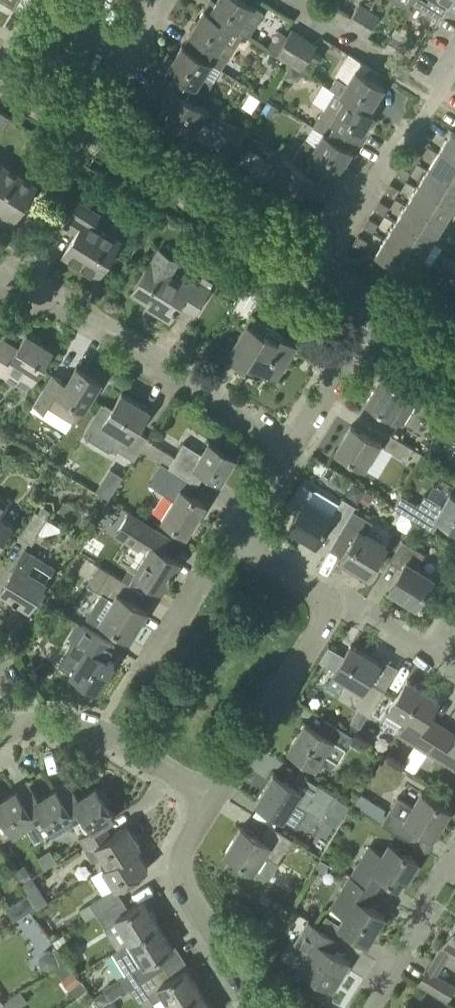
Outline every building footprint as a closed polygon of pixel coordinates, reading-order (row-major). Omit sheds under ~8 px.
[(209,12),(233,27),(232,28),(247,37),(263,11),(245,0),(216,0),(209,12)] [(370,8),(360,2),(347,24),(357,30),(370,8)] [(212,63),(211,63),(221,70),(235,47),(225,41),(232,28),(233,27),(209,12),(204,8),(188,34),(189,35),(183,45),(183,46),(212,63)] [(370,8),(357,30),(367,37),(380,15),(370,8)] [(277,54),(289,62),(304,37),(292,29),(277,54)] [(302,70),(317,45),(304,37),(289,62),(302,70)] [(155,77),(199,104),(200,104),(213,83),(203,77),(211,63),(212,63),(183,46),(183,45),(182,44),(167,68),(162,65),(155,77)] [(291,65),(284,77),(290,81),(298,80),(302,72),(291,65)] [(369,111),(384,86),(356,68),(347,83),(337,77),(330,88),(335,91),(345,97),(345,96),(369,111)] [(184,129),(202,141),(218,115),(200,104),(199,104),(155,77),(147,88),(171,103),(163,116),(184,129)] [(350,149),(351,148),(357,138),(359,139),(374,114),(369,111),(345,96),(345,97),(335,91),(313,127),(322,132),(323,132),(350,149)] [(9,113),(0,109),(0,134),(9,113)] [(163,116),(158,124),(179,137),(184,129),(163,116)] [(291,161),(335,189),(342,177),(337,174),(352,149),(351,148),(350,149),(323,132),(322,132),(313,127),(305,140),(305,139),(292,160),(291,161)] [(423,131),(417,140),(427,146),(432,137),(423,131)] [(454,160),(454,133),(451,131),(439,150),(454,160)] [(274,165),(266,180),(296,198),(304,185),(328,200),(335,189),(291,161),(292,160),(272,148),(265,160),(274,165)] [(412,148),(406,158),(416,163),(422,154),(412,148)] [(454,184),(454,160),(439,150),(428,168),(454,184)] [(15,219),(35,186),(0,165),(0,210),(15,219)] [(401,166),(396,175),(405,181),(411,171),(401,166)] [(453,206),(454,204),(454,184),(428,168),(418,184),(453,206)] [(391,183),(385,192),(394,198),(400,189),(391,183)] [(407,201),(443,223),(453,206),(418,184),(407,201)] [(380,200),(374,210),(384,215),(389,206),(380,200)] [(397,219),(432,241),(443,223),(407,201),(397,219)] [(97,276),(97,277),(98,278),(119,244),(92,226),(99,215),(80,203),(65,227),(76,234),(62,256),(63,256),(64,255),(97,276)] [(369,218),(364,227),(373,233),(379,223),(369,218)] [(386,236),(422,258),(432,241),(397,219),(386,236)] [(359,235),(353,244),(362,250),(368,241),(359,235)] [(386,236),(375,254),(410,276),(422,258),(386,236)] [(159,249),(150,263),(150,262),(131,293),(153,306),(151,310),(169,321),(179,306),(193,315),(212,283),(202,276),(198,283),(193,280),(189,286),(170,274),(178,261),(159,249)] [(252,270),(240,288),(260,301),(272,283),(252,270)] [(226,357),(244,367),(247,362),(276,379),(296,346),(281,336),(277,342),(247,323),(226,357)] [(15,384),(21,375),(31,381),(52,350),(40,342),(42,338),(33,332),(28,335),(26,334),(17,348),(4,339),(0,346),(0,375),(15,384)] [(74,423),(101,380),(77,365),(65,383),(51,374),(32,403),(44,411),(47,406),(74,423)] [(366,401),(402,424),(419,397),(435,407),(442,396),(406,373),(399,384),(383,374),(366,401)] [(117,453),(118,450),(134,460),(148,438),(136,430),(149,410),(121,393),(113,407),(105,403),(104,403),(102,402),(84,432),(86,434),(85,436),(109,451),(110,449),(117,453)] [(379,443),(351,425),(336,450),(364,467),(379,443)] [(414,448),(391,434),(384,446),(406,460),(414,448)] [(175,456),(169,466),(172,469),(189,479),(197,467),(220,481),(235,457),(209,441),(201,454),(184,443),(175,456)] [(161,462),(169,466),(175,456),(167,452),(161,462)] [(189,479),(172,469),(159,491),(173,499),(161,519),(187,535),(206,504),(187,492),(193,482),(189,479)] [(101,481),(96,490),(108,498),(114,489),(101,481)] [(353,508),(355,505),(342,497),(332,514),(307,498),(312,489),(301,482),(286,506),(297,513),(289,526),(316,543),(327,525),(339,532),(353,508)] [(353,482),(346,493),(357,500),(365,490),(353,482)] [(401,511),(410,516),(412,517),(433,531),(440,519),(454,528),(454,496),(449,493),(442,504),(426,494),(419,505),(401,494),(394,506),(402,510),(401,511)] [(353,508),(339,532),(352,540),(341,558),(357,568),(360,564),(370,570),(367,574),(368,575),(387,544),(366,531),(373,520),(353,508)] [(59,531),(62,526),(35,510),(19,535),(32,543),(38,533),(42,535),(59,531)] [(116,534),(130,543),(147,553),(135,573),(161,588),(169,576),(170,576),(172,572),(171,572),(179,560),(161,549),(168,537),(143,522),(129,513),(116,534)] [(12,525),(0,517),(0,544),(12,525)] [(389,588),(416,605),(433,577),(416,567),(425,553),(403,540),(390,560),(402,567),(389,588)] [(29,607),(45,580),(53,567),(43,561),(24,550),(1,588),(12,596),(12,597),(16,600),(17,599),(29,607)] [(134,587),(109,572),(98,565),(87,584),(98,590),(97,592),(100,593),(86,617),(99,624),(101,621),(130,639),(140,622),(136,619),(142,610),(146,612),(147,611),(127,599),(134,587)] [(114,663),(107,658),(115,645),(83,625),(67,652),(80,660),(71,674),(97,690),(114,663)] [(352,704),(358,708),(350,721),(360,727),(383,690),(368,681),(380,662),(351,644),(333,673),(347,682),(340,693),(353,702),(352,704)] [(411,758),(420,763),(443,726),(427,716),(438,698),(407,679),(388,710),(406,721),(399,733),(419,746),(411,758)] [(336,762),(349,741),(360,748),(363,742),(354,736),(339,727),(332,723),(325,734),(305,722),(288,749),(320,769),(324,763),(331,768),(335,762),(336,762)] [(435,756),(454,768),(454,733),(443,726),(420,763),(427,768),(435,756)] [(307,809),(315,797),(322,786),(299,772),(292,784),(274,773),(256,801),(283,818),(294,801),(307,809)] [(56,787),(75,818),(82,813),(93,830),(104,823),(116,816),(107,802),(112,799),(103,785),(98,788),(96,786),(79,796),(67,778),(54,786),(56,788),(56,787)] [(16,789),(35,819),(42,815),(53,832),(75,818),(56,787),(56,788),(39,798),(27,780),(14,788),(16,789)] [(4,839),(35,819),(16,789),(0,799),(0,832),(4,839)] [(398,796),(390,809),(389,808),(380,823),(407,840),(416,826),(433,836),(450,809),(420,791),(412,804),(398,796)] [(360,793),(352,805),(378,821),(383,812),(386,809),(360,793)] [(337,797),(324,819),(336,827),(349,805),(337,797)] [(92,859),(101,853),(108,865),(135,848),(136,848),(140,845),(127,824),(111,834),(104,823),(93,830),(82,837),(90,850),(87,851),(92,859)] [(225,851),(254,869),(268,877),(292,839),(270,824),(261,839),(241,825),(225,851)] [(351,875),(374,889),(382,877),(397,886),(402,877),(406,880),(418,860),(403,851),(402,853),(389,845),(384,854),(370,846),(351,875)] [(108,865),(104,868),(100,870),(102,873),(112,890),(148,868),(136,848),(135,848),(108,865)] [(374,889),(351,875),(350,875),(331,905),(345,914),(339,924),(368,942),(384,915),(366,903),(374,889)] [(90,904),(97,914),(117,901),(111,891),(90,904)] [(13,919),(30,909),(35,905),(27,893),(5,907),(13,919)] [(122,898),(117,901),(97,914),(97,915),(98,914),(106,926),(116,919),(129,940),(130,941),(159,922),(144,899),(129,908),(122,898)] [(333,987),(343,970),(350,960),(333,949),(339,939),(309,920),(294,944),(307,952),(299,966),(333,987)] [(173,946),(159,922),(130,941),(129,940),(113,952),(126,972),(121,976),(129,989),(130,988),(165,966),(158,955),(173,946)] [(440,947),(454,956),(454,923),(440,947)] [(45,950),(38,957),(41,967),(51,971),(67,961),(56,947),(49,951),(45,950)] [(165,966),(130,988),(139,1001),(149,995),(153,1002),(164,995),(172,1007),(173,1007),(201,990),(187,967),(171,976),(165,966)] [(427,969),(419,982),(447,998),(454,985),(427,969)] [(201,990),(173,1007),(212,1007),(201,990)] [(21,1007),(29,1002),(22,991),(4,1002),(0,1005),(0,1007),(20,1007),(21,1007)]
